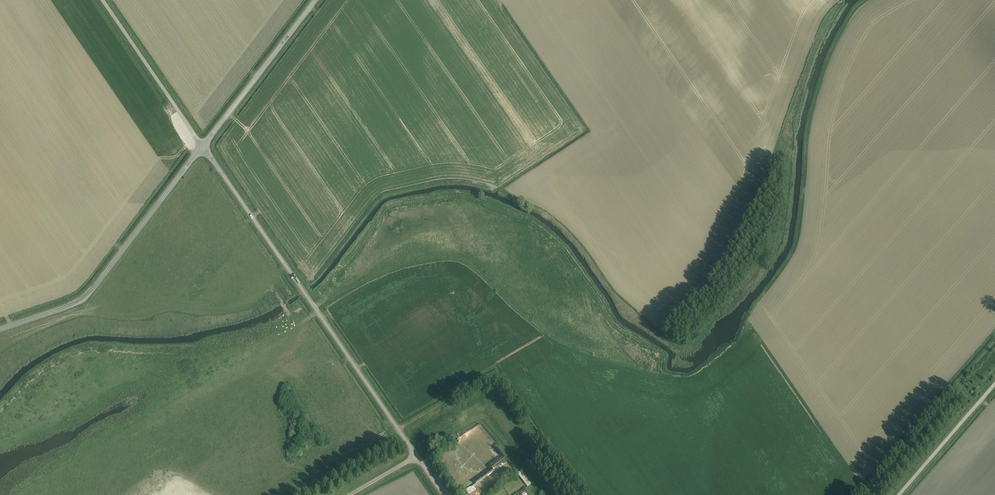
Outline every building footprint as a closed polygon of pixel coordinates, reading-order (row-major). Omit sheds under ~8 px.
[(508,458),(505,460),(511,469),(514,466),(508,458)] [(464,490),(465,492),(465,493),(467,494),(474,494),(470,489),(469,487),(464,490)]
